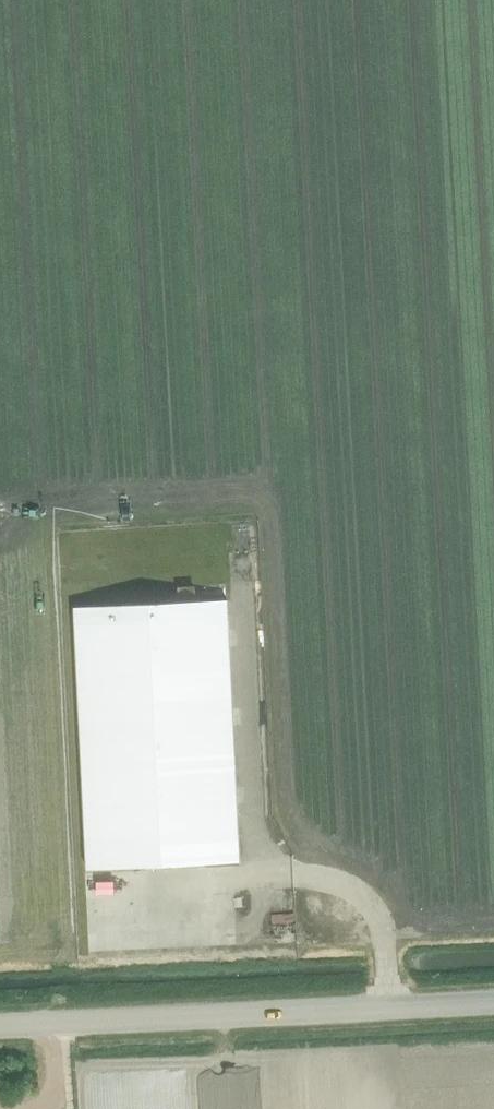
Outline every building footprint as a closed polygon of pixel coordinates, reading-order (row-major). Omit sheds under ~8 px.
[(228,600),(75,607),(88,869),(241,862),(228,600)]
